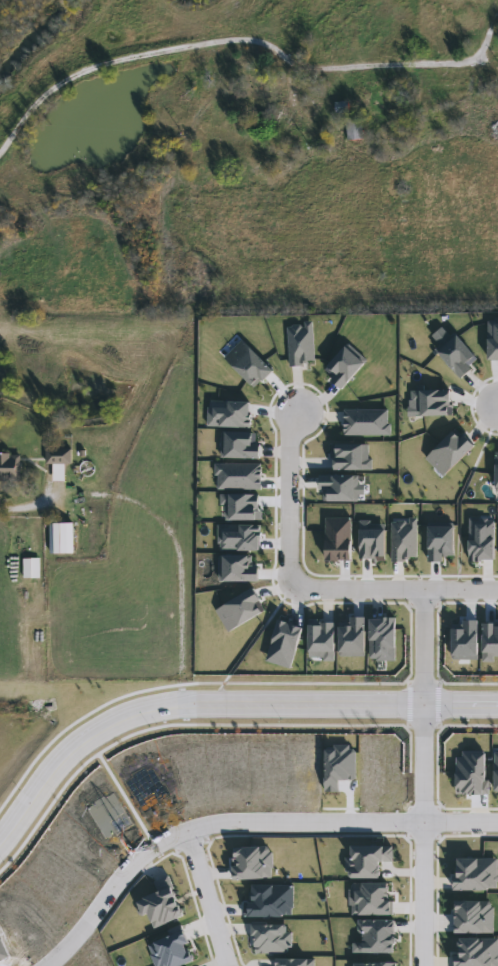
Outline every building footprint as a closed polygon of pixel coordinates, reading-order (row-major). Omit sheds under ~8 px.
[(349,111),(336,112),(335,103),(348,102),(349,111)] [(363,140),(347,140),(347,120),(363,120),(363,140)] [(72,448),(72,464),(47,464),(47,448),(72,448)] [(20,481),(0,481),(0,454),(20,454),(20,481)] [(73,553),(49,553),(49,522),(73,522),(73,553)]
